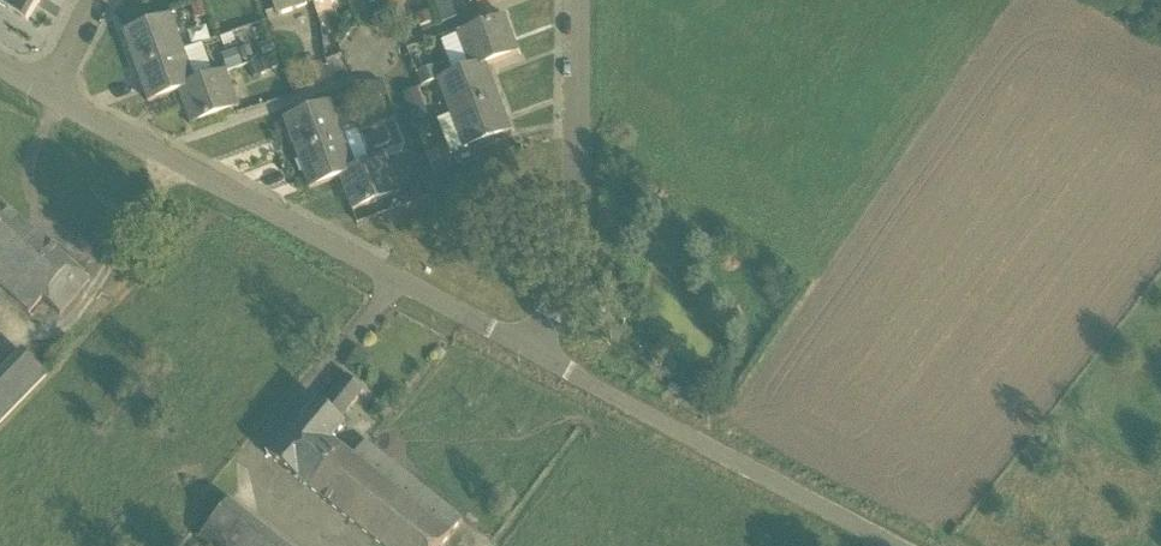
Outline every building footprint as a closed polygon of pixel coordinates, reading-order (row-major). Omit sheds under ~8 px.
[(27,22),(41,0),(0,0),(0,5),(27,22)] [(311,0),(272,0),(278,15),(312,3),(311,0)] [(370,5),(374,17),(390,12),(387,0),(386,0),(370,5)] [(455,17),(450,0),(438,0),(445,20),(455,17)] [(192,8),(197,19),(208,14),(204,3),(192,8)] [(431,11),(416,16),(420,27),(434,22),(431,11)] [(136,68),(184,51),(172,17),(124,34),(136,68)] [(506,18),(458,35),(470,69),(471,71),(486,65),(519,52),(506,18)] [(149,102),(179,92),(195,86),(195,84),(217,76),(206,44),(184,51),(136,68),(149,102)] [(249,47),(238,51),(242,62),(253,57),(249,47)] [(237,50),(222,55),(228,71),(243,65),(237,50)] [(268,58),(255,63),(256,66),(259,76),(273,71),(272,69),(269,59),(268,58)] [(322,62),(305,68),(312,86),(328,80),(322,62)] [(438,81),(439,83),(451,116),(499,98),(486,65),(471,71),(470,69),(438,81)] [(239,107),(227,74),(227,72),(217,76),(195,84),(195,86),(179,92),(191,125),(239,107)] [(377,87),(367,91),(371,103),(381,99),(377,87)] [(499,98),(451,116),(464,149),(512,131),(499,98)] [(297,155),(345,137),(332,103),(285,121),(297,155)] [(396,118),(372,127),(375,133),(388,128),(393,141),(388,147),(374,151),(378,162),(387,158),(404,152),(406,146),(396,118)] [(357,171),(357,169),(345,137),(297,155),(310,189),(340,177),(357,171)] [(357,171),(340,177),(353,211),(400,193),(387,158),(378,162),(357,169),(357,171)] [(0,204),(0,285),(31,312),(42,299),(60,314),(89,280),(0,204)] [(315,400),(267,456),(381,545),(443,545),(451,536),(463,520),(366,442),(357,453),(353,449),(349,454),(332,440),(346,425),(340,420),(364,391),(347,376),(322,406),(315,400)] [(1032,442),(1022,453),(1032,461),(1042,449),(1032,442)] [(246,515),(228,501),(200,537),(211,545),(221,545),(246,515)]
